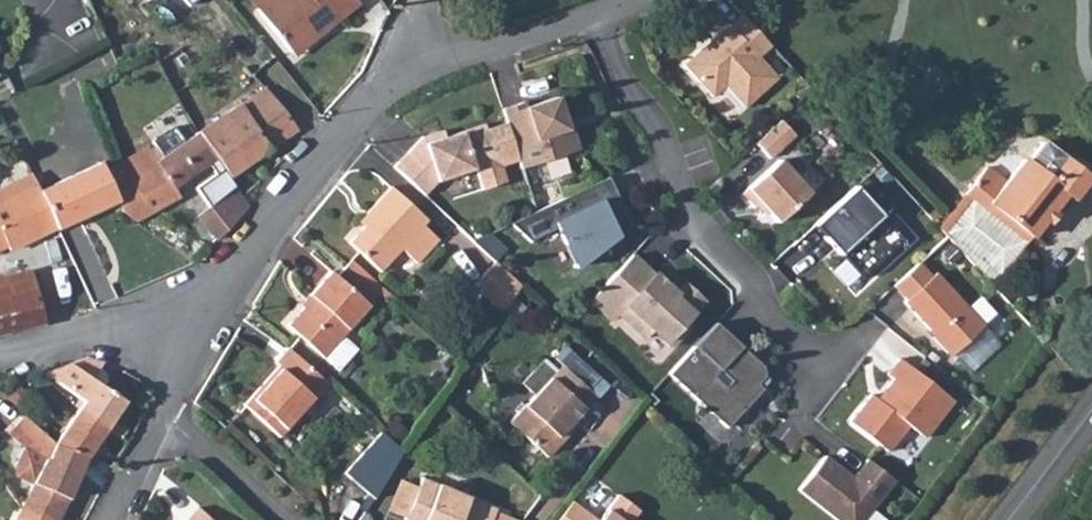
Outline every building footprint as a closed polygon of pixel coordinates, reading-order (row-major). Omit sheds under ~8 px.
[(189,10),(201,0),(181,0),(189,10)] [(258,12),(293,56),(329,27),(333,32),(362,8),(356,0),(273,0),(258,12)] [(775,45),(745,15),(733,27),(733,26),(689,68),(720,99),(732,87),(752,109),(783,78),(763,57),(775,45)] [(229,116),(200,134),(218,162),(232,184),(299,133),(268,90),(237,111),(233,106),(226,112),(229,116)] [(528,101),(506,108),(525,168),(583,149),(576,126),(571,128),(561,96),(530,107),(528,101)] [(772,131),(758,143),(772,157),(797,135),(784,120),(772,131)] [(504,163),(522,157),(510,121),(489,127),(488,122),(448,135),(446,128),(426,134),(398,165),(427,192),(441,177),(479,166),(486,187),(510,179),(504,163)] [(124,199),(117,203),(123,215),(135,223),(178,196),(173,187),(218,162),(200,134),(161,158),(155,148),(151,151),(147,147),(118,165),(132,195),(124,199)] [(1043,145),(1027,164),(1067,198),(1072,202),(1088,181),(1043,145)] [(786,159),(750,193),(763,206),(768,202),(787,221),(817,191),(786,159)] [(90,167),(91,171),(107,202),(104,204),(103,209),(117,203),(124,199),(107,169),(102,161),(90,167)] [(1012,179),(991,205),(1033,240),(1067,198),(1027,164),(1025,163),(1012,179)] [(994,164),(944,220),(952,228),(976,202),(986,212),(991,205),(1012,179),(994,164)] [(118,165),(107,169),(124,199),(132,195),(118,165)] [(91,171),(43,194),(60,230),(103,209),(104,204),(107,202),(91,171)] [(611,176),(603,179),(616,208),(623,204),(611,176)] [(539,210),(513,221),(532,239),(559,227),(578,265),(608,242),(613,252),(635,228),(623,204),(616,208),(603,179),(539,210)] [(858,185),(816,224),(865,278),(907,238),(858,185)] [(382,219),(360,243),(391,272),(412,251),(427,265),(445,244),(430,227),(437,219),(403,188),(378,214),(382,219)] [(237,190),(199,217),(217,241),(248,206),(237,190)] [(41,191),(0,210),(0,251),(10,247),(12,252),(60,230),(43,194),(41,191)] [(634,253),(593,298),(615,319),(621,313),(648,337),(655,329),(673,345),(690,326),(685,321),(705,300),(687,283),(678,292),(657,273),(655,274),(634,253)] [(919,263),(894,286),(907,300),(904,303),(936,336),(934,339),(951,357),(985,326),(936,273),(932,277),(919,263)] [(531,289),(505,264),(483,289),(511,315),(531,289)] [(315,298),(291,323),(327,356),(345,335),(372,305),(332,269),(311,294),(315,298)] [(35,293),(30,273),(0,282),(0,302),(35,293)] [(0,302),(0,334),(44,323),(35,293),(0,302)] [(717,321),(670,372),(728,427),(764,388),(758,383),(765,375),(764,365),(717,321)] [(345,335),(327,356),(341,368),(359,348),(345,335)] [(331,383),(290,346),(276,361),(280,365),(249,400),(285,434),(331,383)] [(870,392),(849,420),(887,450),(907,423),(924,436),(953,400),(899,357),(887,372),(893,377),(877,397),(870,392)] [(86,360),(70,365),(92,381),(103,366),(86,360)] [(545,363),(526,383),(539,395),(514,421),(551,457),(570,437),(565,432),(599,397),(566,366),(557,375),(545,363)] [(39,391),(46,384),(51,380),(80,401),(83,404),(79,410),(99,425),(104,428),(123,400),(92,381),(70,365),(48,374),(34,386),(39,391)] [(79,410),(57,445),(88,457),(104,428),(99,425),(79,410)] [(18,504),(52,519),(56,519),(88,457),(57,445),(48,441),(24,417),(8,434),(24,450),(14,469),(16,477),(29,484),(18,504)] [(384,433),(369,448),(393,470),(403,451),(384,433)] [(894,479),(868,457),(852,477),(824,454),(798,488),(839,519),(862,519),(894,479)] [(365,517),(381,490),(360,478),(345,504),(365,517)] [(390,511),(407,519),(420,487),(403,481),(390,511)] [(407,519),(406,519),(514,519),(492,511),(493,508),(424,481),(420,487),(407,519)] [(645,510),(625,494),(604,519),(637,519),(645,510)] [(556,519),(601,519),(572,498),(556,519)] [(202,501),(188,517),(191,519),(223,519),(202,501)] [(11,519),(52,519),(18,504),(11,519)]
